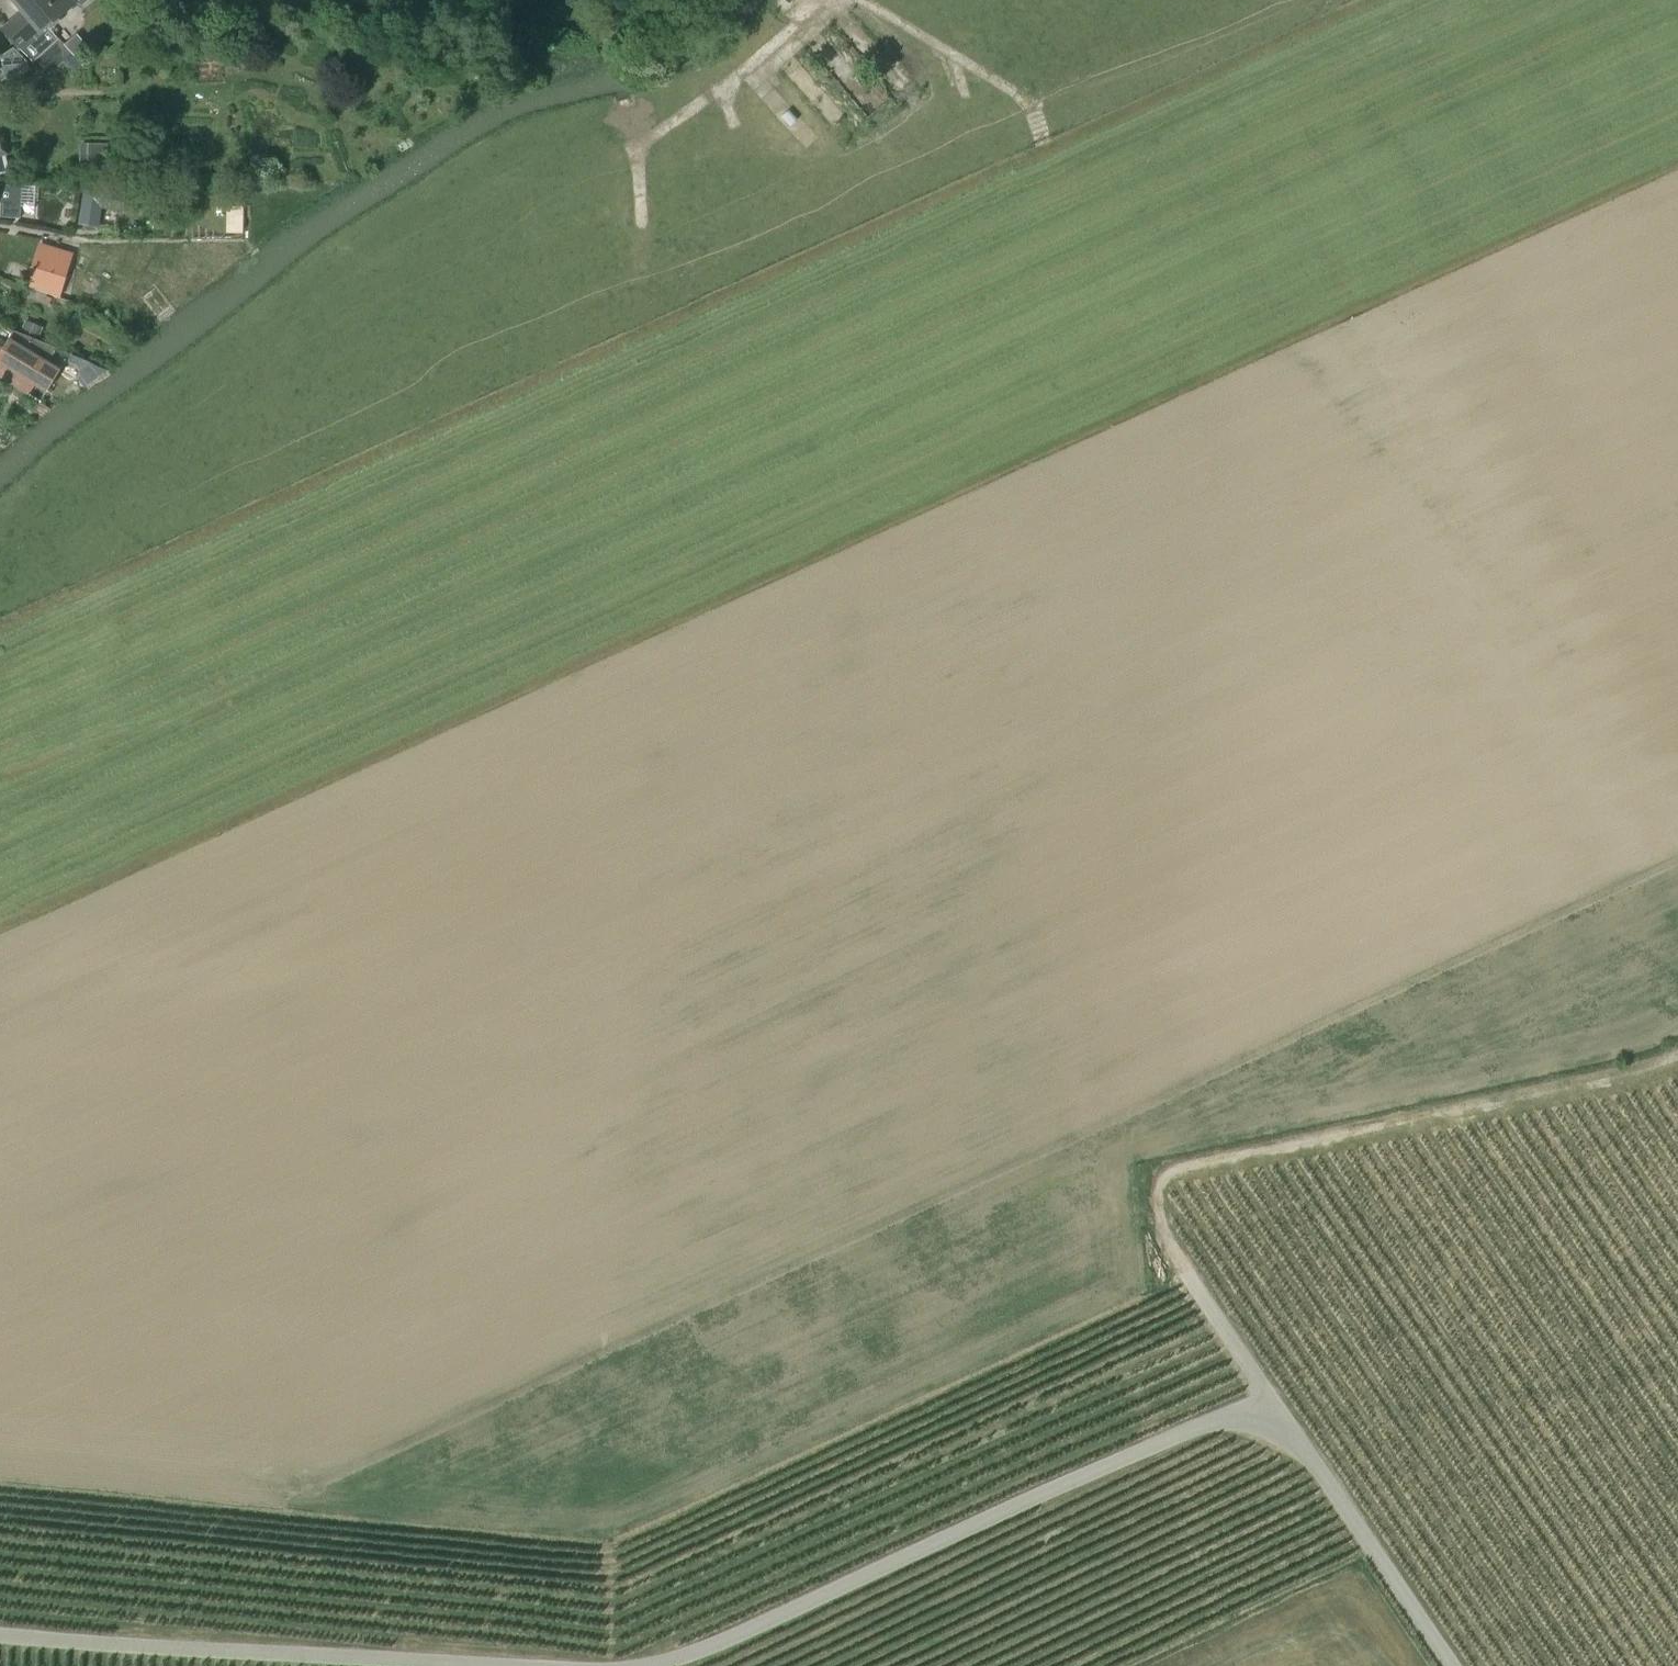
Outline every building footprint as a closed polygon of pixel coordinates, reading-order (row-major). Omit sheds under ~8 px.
[(21,47),(35,60),(52,44),(41,32),(78,1),(84,4),(88,0),(15,0),(24,11),(3,28),(21,47)] [(618,33),(598,31),(597,39),(617,41),(618,33)] [(3,75),(5,77),(28,62),(15,48),(2,57),(0,54),(0,77),(3,75)] [(9,173),(0,132),(0,175),(9,173)] [(79,171),(88,171),(107,172),(108,144),(89,143),(80,143),(79,171)] [(2,203),(2,216),(22,217),(23,187),(0,186),(0,203),(2,203)] [(83,204),(81,222),(99,225),(102,207),(123,210),(126,193),(86,187),(83,204)] [(73,255),(40,244),(26,285),(60,297),(73,255)] [(22,332),(37,339),(42,326),(27,320),(27,322),(22,332)] [(48,363),(57,348),(15,331),(2,354),(0,353),(0,377),(29,395),(36,384),(47,390),(59,370),(48,363)]
